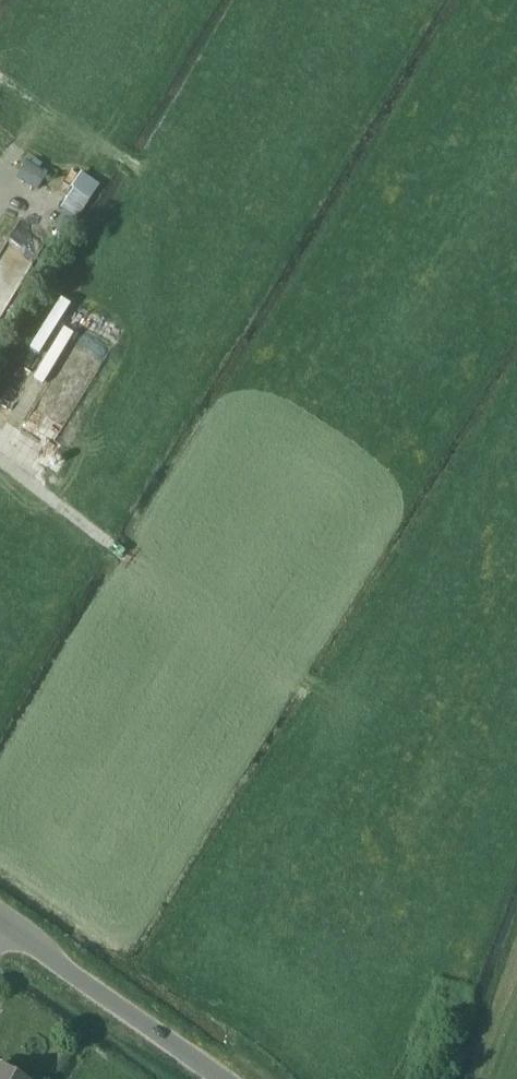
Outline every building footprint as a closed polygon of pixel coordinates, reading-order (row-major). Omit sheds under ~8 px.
[(2,1064),(0,1068),(0,1078),(26,1078),(2,1064)]
